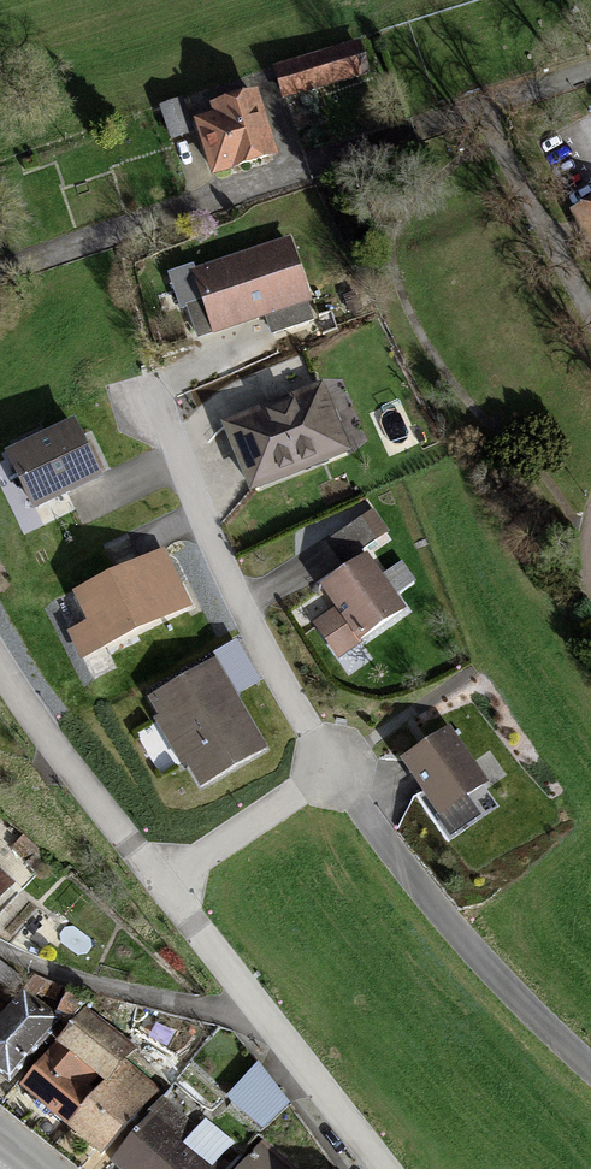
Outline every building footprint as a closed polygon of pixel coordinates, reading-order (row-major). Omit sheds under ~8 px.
[(355,48),(276,68),(285,100),(364,80),(355,48)] [(277,150),(259,88),(216,100),(220,113),(200,118),(215,168),(277,150)] [(198,143),(186,103),(163,109),(175,150),(198,143)] [(582,214),(590,233),(590,210),(582,214)] [(316,309),(294,246),(193,281),(215,344),(316,309)] [(351,456),(325,391),(229,430),(255,495),(351,456)] [(84,425),(6,463),(36,525),(114,487),(84,425)] [(349,570),(393,540),(377,517),(333,548),(349,570)] [(198,612),(172,555),(78,599),(94,634),(76,642),(86,664),(198,612)] [(342,661),(409,615),(374,565),(332,594),(347,616),(322,633),(342,661)] [(283,755),(226,661),(156,703),(213,797),(283,755)] [(446,828),(500,793),(460,732),(406,766),(446,828)] [(24,839),(11,850),(32,873),(44,862),(24,839)] [(15,887),(0,873),(0,903),(15,887)] [(0,1020),(0,1069),(9,1077),(56,1021),(23,993),(8,1011),(0,1020)] [(87,1016),(26,1087),(104,1154),(152,1098),(119,1070),(132,1055),(87,1016)] [(115,1163),(122,1168),(209,1168),(184,1147),(194,1136),(163,1108),(115,1163)] [(238,1168),(283,1168),(256,1147),(238,1168)]
